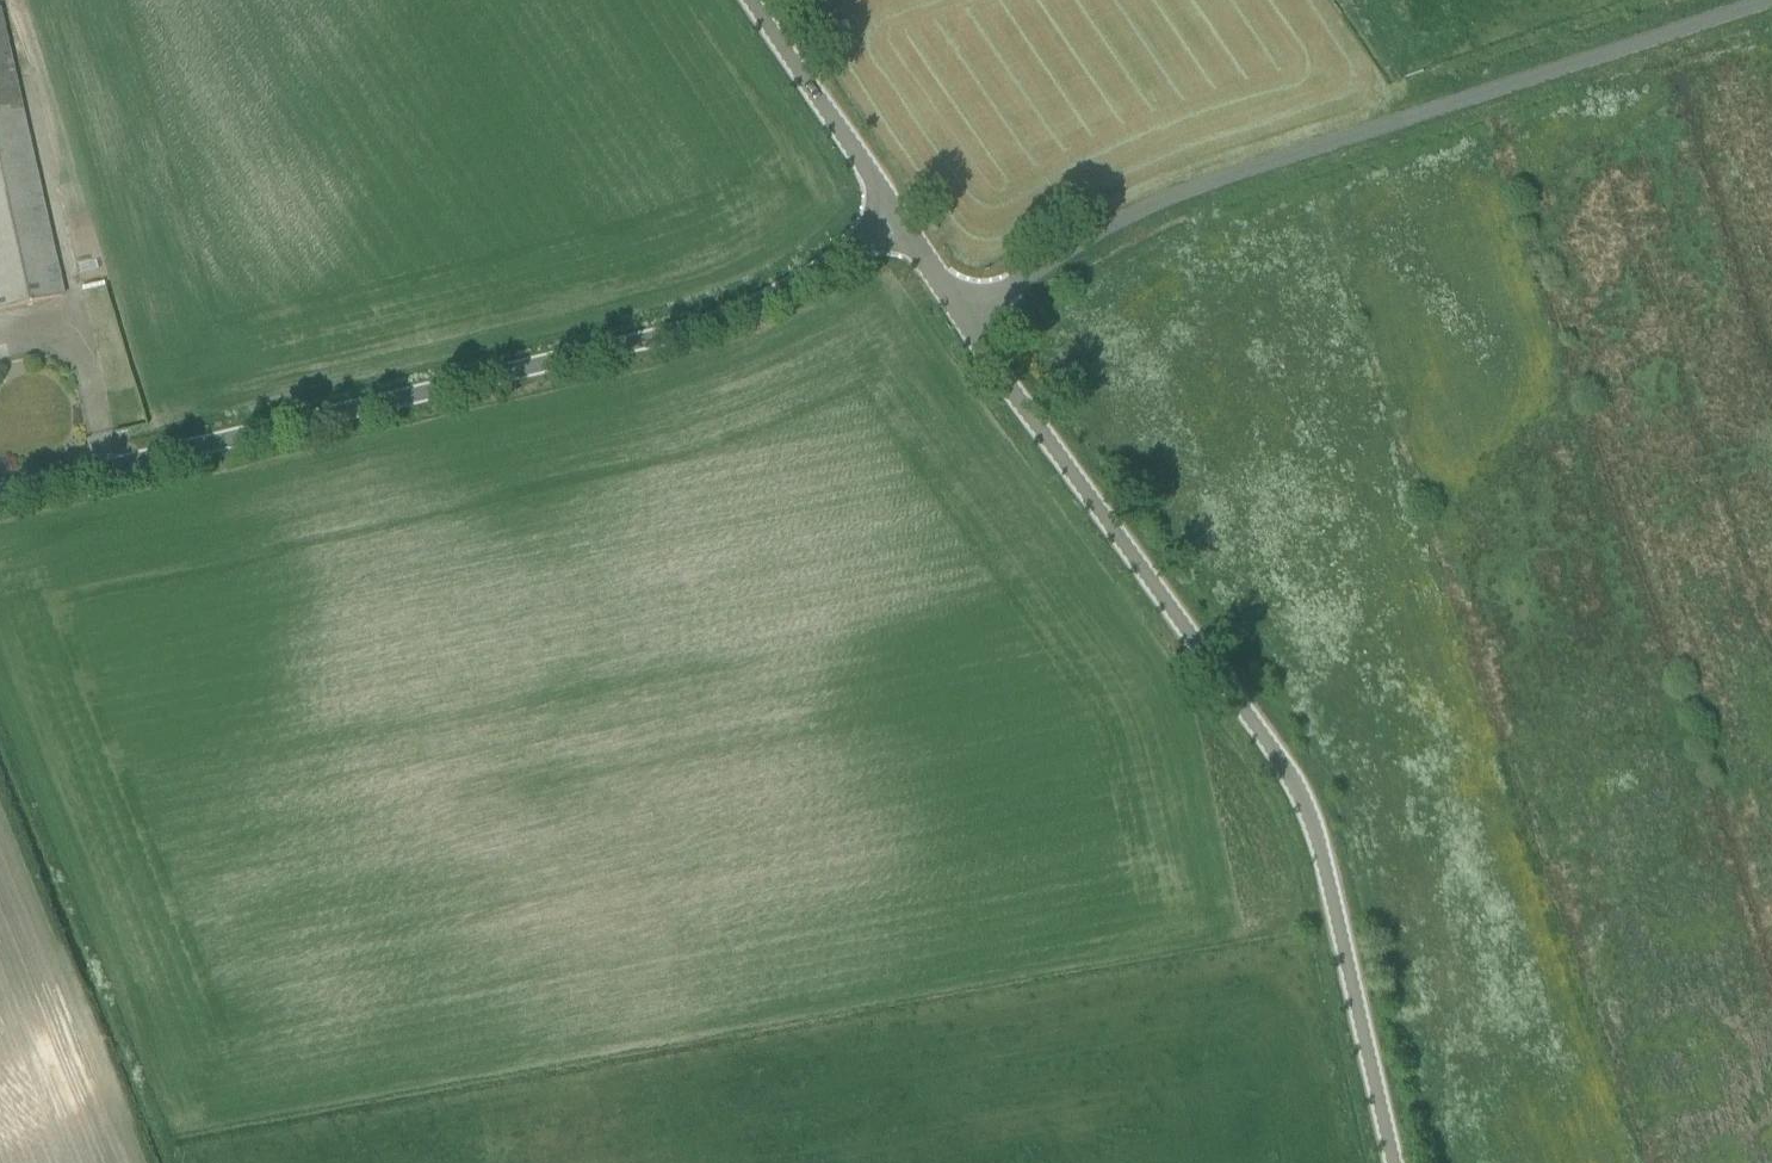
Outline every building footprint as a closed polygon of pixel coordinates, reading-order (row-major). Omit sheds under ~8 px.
[(65,296),(2,8),(0,8),(0,311),(65,296)]
